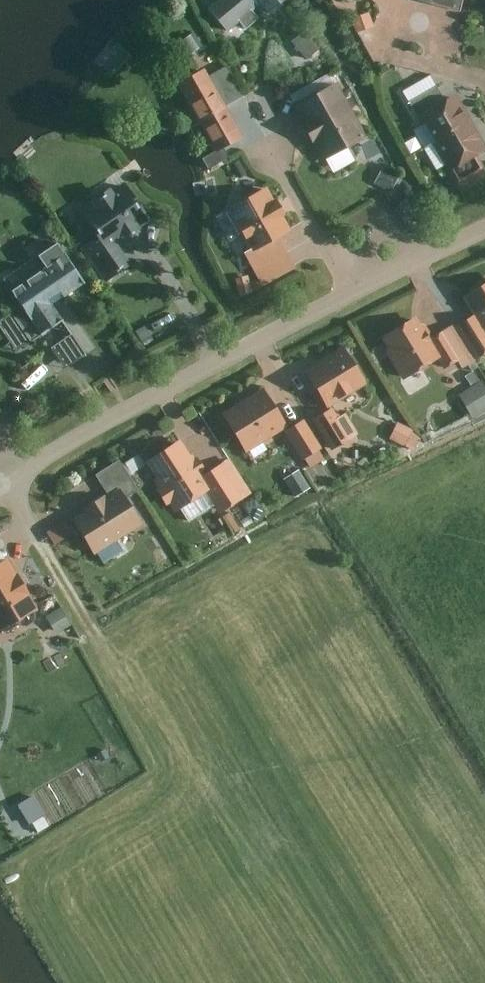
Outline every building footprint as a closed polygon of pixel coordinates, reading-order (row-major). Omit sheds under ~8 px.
[(254,0),(219,0),(211,7),(227,27),(241,16),(250,27),(265,14),(254,0)] [(277,10),(288,0),(269,0),(277,10)] [(372,22),(370,13),(356,16),(358,25),(372,22)] [(305,57),(321,51),(313,30),(297,36),(305,57)] [(211,47),(202,32),(195,37),(204,52),(211,47)] [(239,136),(201,66),(173,81),(210,151),(239,136)] [(365,133),(335,83),(301,104),(331,154),(365,133)] [(441,139),(473,119),(458,95),(426,115),(441,139)] [(484,145),(484,139),(473,119),(441,139),(456,163),(484,145)] [(397,172),(380,165),(375,179),(392,185),(397,172)] [(150,217),(127,183),(70,223),(104,272),(127,256),(116,240),(150,217)] [(293,229),(267,183),(230,204),(256,250),(293,229)] [(48,335),(66,322),(54,303),(86,281),(60,244),(41,256),(49,267),(16,289),(48,335)] [(250,275),(238,278),(242,295),(254,292),(250,275)] [(472,357),(484,349),(484,285),(469,295),(479,312),(454,327),(472,357)] [(472,357),(454,327),(433,339),(417,313),(384,332),(409,374),(442,355),(451,369),(472,357)] [(89,352),(76,333),(55,348),(69,367),(89,352)] [(348,347),(311,369),(331,403),(368,381),(348,347)] [(483,380),(462,395),(476,414),(484,407),(484,384),(483,380)] [(264,391),(228,414),(249,448),(286,425),(264,391)] [(334,409),(320,419),(337,444),(352,433),(334,409)] [(413,427),(398,420),(392,434),(407,440),(413,427)] [(308,421),(291,430),(307,458),(323,448),(308,421)] [(184,441),(152,463),(182,509),(212,489),(226,511),(253,494),(231,461),(207,476),(184,441)] [(83,517),(101,546),(133,526),(144,519),(129,495),(141,487),(124,460),(99,475),(113,498),(83,517)] [(298,494),(314,484),(303,466),(287,476),(298,494)] [(259,494),(248,500),(259,520),(270,513),(259,494)] [(70,518),(54,528),(61,540),(78,530),(70,518)] [(4,626),(39,606),(11,558),(0,565),(0,619),(4,626)] [(53,612),(62,630),(77,622),(67,604),(53,612)]
